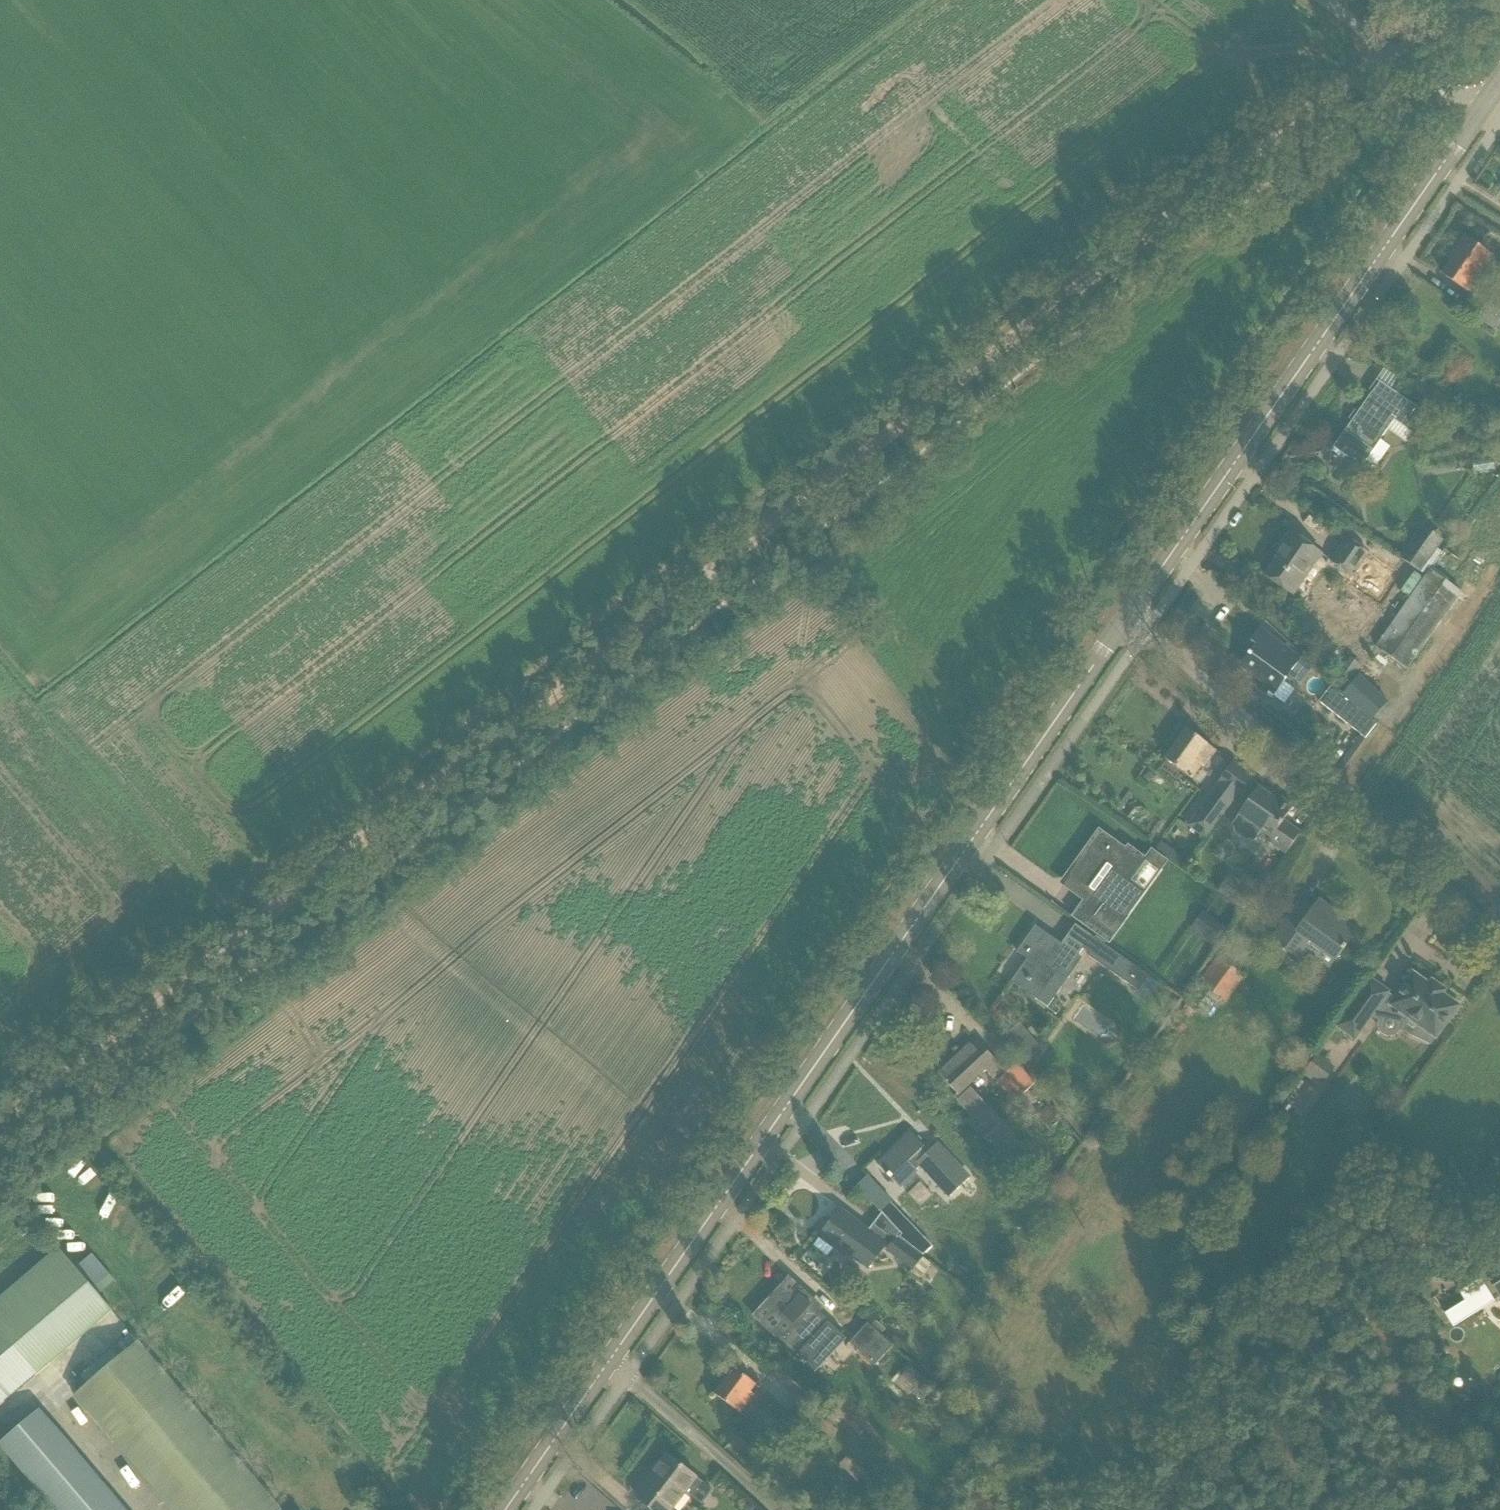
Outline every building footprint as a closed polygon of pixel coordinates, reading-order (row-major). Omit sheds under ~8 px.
[(1443,274),(1466,291),(1491,256),(1464,237),(1454,251),(1457,253),(1443,274)] [(1499,325),(1499,297),(1494,294),(1476,317),(1496,331),(1499,325)] [(1352,420),(1333,447),(1361,467),(1373,451),(1373,450),(1394,420),(1411,433),(1425,413),(1408,401),(1379,381),(1379,382),(1379,383),(1376,382),(1370,391),(1372,392),(1372,393),(1371,393),(1357,413),(1355,412),(1350,418),(1352,420)] [(1399,557),(1421,572),(1444,540),(1422,525),(1399,557)] [(1281,544),(1285,546),(1264,576),(1292,595),(1321,554),(1290,532),(1281,544)] [(1331,562),(1352,576),(1368,553),(1346,538),(1331,562)] [(1388,631),(1376,647),(1406,669),(1418,652),(1461,592),(1431,571),(1388,631)] [(1250,652),(1239,666),(1263,684),(1259,689),(1271,699),(1273,696),(1284,704),(1295,690),(1284,682),(1301,658),(1260,629),(1250,642),(1258,647),(1253,655),(1250,652)] [(1350,659),(1339,675),(1350,683),(1361,666),(1350,659)] [(1387,702),(1359,676),(1343,694),(1371,720),(1387,702)] [(1371,720),(1343,694),(1332,685),(1319,702),(1365,739),(1376,725),(1371,720)] [(1164,759),(1181,771),(1191,779),(1201,765),(1204,767),(1216,751),(1186,729),(1164,759)] [(1219,783),(1189,827),(1208,840),(1238,796),(1240,793),(1252,777),(1234,763),(1222,779),(1219,783)] [(1268,841),(1286,854),(1300,833),(1283,821),(1293,807),(1280,798),(1277,801),(1258,787),(1239,814),(1231,826),(1233,827),(1234,833),(1244,840),(1249,839),(1253,842),(1262,830),(1271,836),(1268,841)] [(1101,833),(1070,876),(1093,893),(1075,919),(1071,916),(1071,917),(1109,944),(1128,918),(1110,905),(1145,857),(1128,844),(1125,848),(1098,828),(1097,830),(1101,833)] [(1161,843),(1156,850),(1166,857),(1179,866),(1183,860),(1184,858),(1161,843)] [(1216,893),(1244,911),(1261,887),(1244,875),(1239,881),(1229,875),(1216,893)] [(1345,946),(1355,932),(1329,913),(1327,916),(1315,907),(1313,910),(1300,902),(1273,940),(1298,958),(1311,941),(1337,960),(1346,947),(1345,946)] [(1190,930),(1212,945),(1225,926),(1203,911),(1190,930)] [(1048,1008),(1082,958),(1035,926),(1017,952),(1027,959),(1011,982),(1048,1008)] [(1149,977),(1092,936),(1083,949),(1090,954),(1088,956),(1139,992),(1149,977)] [(1198,982),(1225,1002),(1244,976),(1216,957),(1198,982)] [(1443,994),(1446,990),(1432,981),(1429,985),(1413,973),(1389,1006),(1418,1027),(1412,1036),(1431,1045),(1459,1006),(1443,994)] [(1336,1027),(1354,1041),(1388,992),(1371,979),(1336,1027)] [(1023,1026),(1014,1032),(1028,1055),(1038,1049),(1023,1026)] [(973,1117),(968,1121),(997,1153),(1015,1136),(968,1085),(985,1070),(992,1078),(1003,1068),(987,1052),(982,1057),(971,1044),(939,1074),(957,1094),(954,1097),(973,1117)] [(1330,1074),(1312,1061),(1303,1074),(1321,1086),(1330,1074)] [(1035,1084),(1016,1064),(1005,1074),(1024,1094),(1035,1084)] [(1301,1080),(1296,1087),(1303,1093),(1309,1085),(1304,1081),(1303,1082),(1301,1080)] [(1047,1106),(1038,1114),(1045,1122),(1055,1114),(1047,1106)] [(922,1149),(924,1146),(912,1134),(878,1165),(899,1187),(921,1166),(941,1187),(950,1197),(969,1178),(937,1144),(926,1153),(922,1149)] [(856,1186),(870,1201),(881,1212),(892,1202),(867,1176),(856,1186)] [(813,1246),(827,1256),(833,1249),(844,1257),(847,1254),(867,1269),(886,1245),(840,1210),(820,1236),(813,1246)] [(901,1234),(898,1238),(921,1256),(931,1248),(913,1229),(904,1237),(901,1234)] [(922,1257),(897,1238),(887,1250),(912,1269),(922,1257)] [(112,1311),(99,1296),(77,1269),(72,1263),(59,1248),(0,1298),(0,1406),(112,1311)] [(93,1255),(77,1269),(99,1296),(115,1282),(93,1255)] [(1487,1275),(1499,1296),(1499,1267),(1487,1275)] [(801,1362),(804,1365),(805,1363),(815,1372),(846,1338),(815,1310),(819,1305),(789,1278),(754,1316),(776,1336),(778,1334),(798,1352),(796,1355),(802,1360),(801,1362)] [(1465,1300),(1445,1313),(1453,1327),(1494,1301),(1480,1278),(1460,1291),(1465,1300)] [(850,1343),(874,1365),(893,1346),(867,1324),(850,1343)] [(171,1509),(281,1509),(138,1342),(74,1396),(171,1509)] [(893,1378),(909,1394),(923,1380),(907,1365),(893,1378)] [(754,1395),(749,1392),(756,1384),(734,1368),(714,1394),(740,1413),(754,1395)] [(782,1390),(790,1397),(800,1386),(782,1369),(769,1382),(780,1392),(782,1390)] [(784,1431),(777,1441),(788,1449),(817,1409),(800,1397),(778,1426),(784,1431)] [(0,1441),(0,1444),(6,1451),(56,1509),(125,1509),(38,1409),(7,1435),(0,1441)] [(638,1500),(652,1509),(670,1509),(696,1477),(667,1455),(649,1479),(652,1481),(638,1500)] [(839,1464),(857,1482),(866,1472),(848,1455),(839,1464)]
